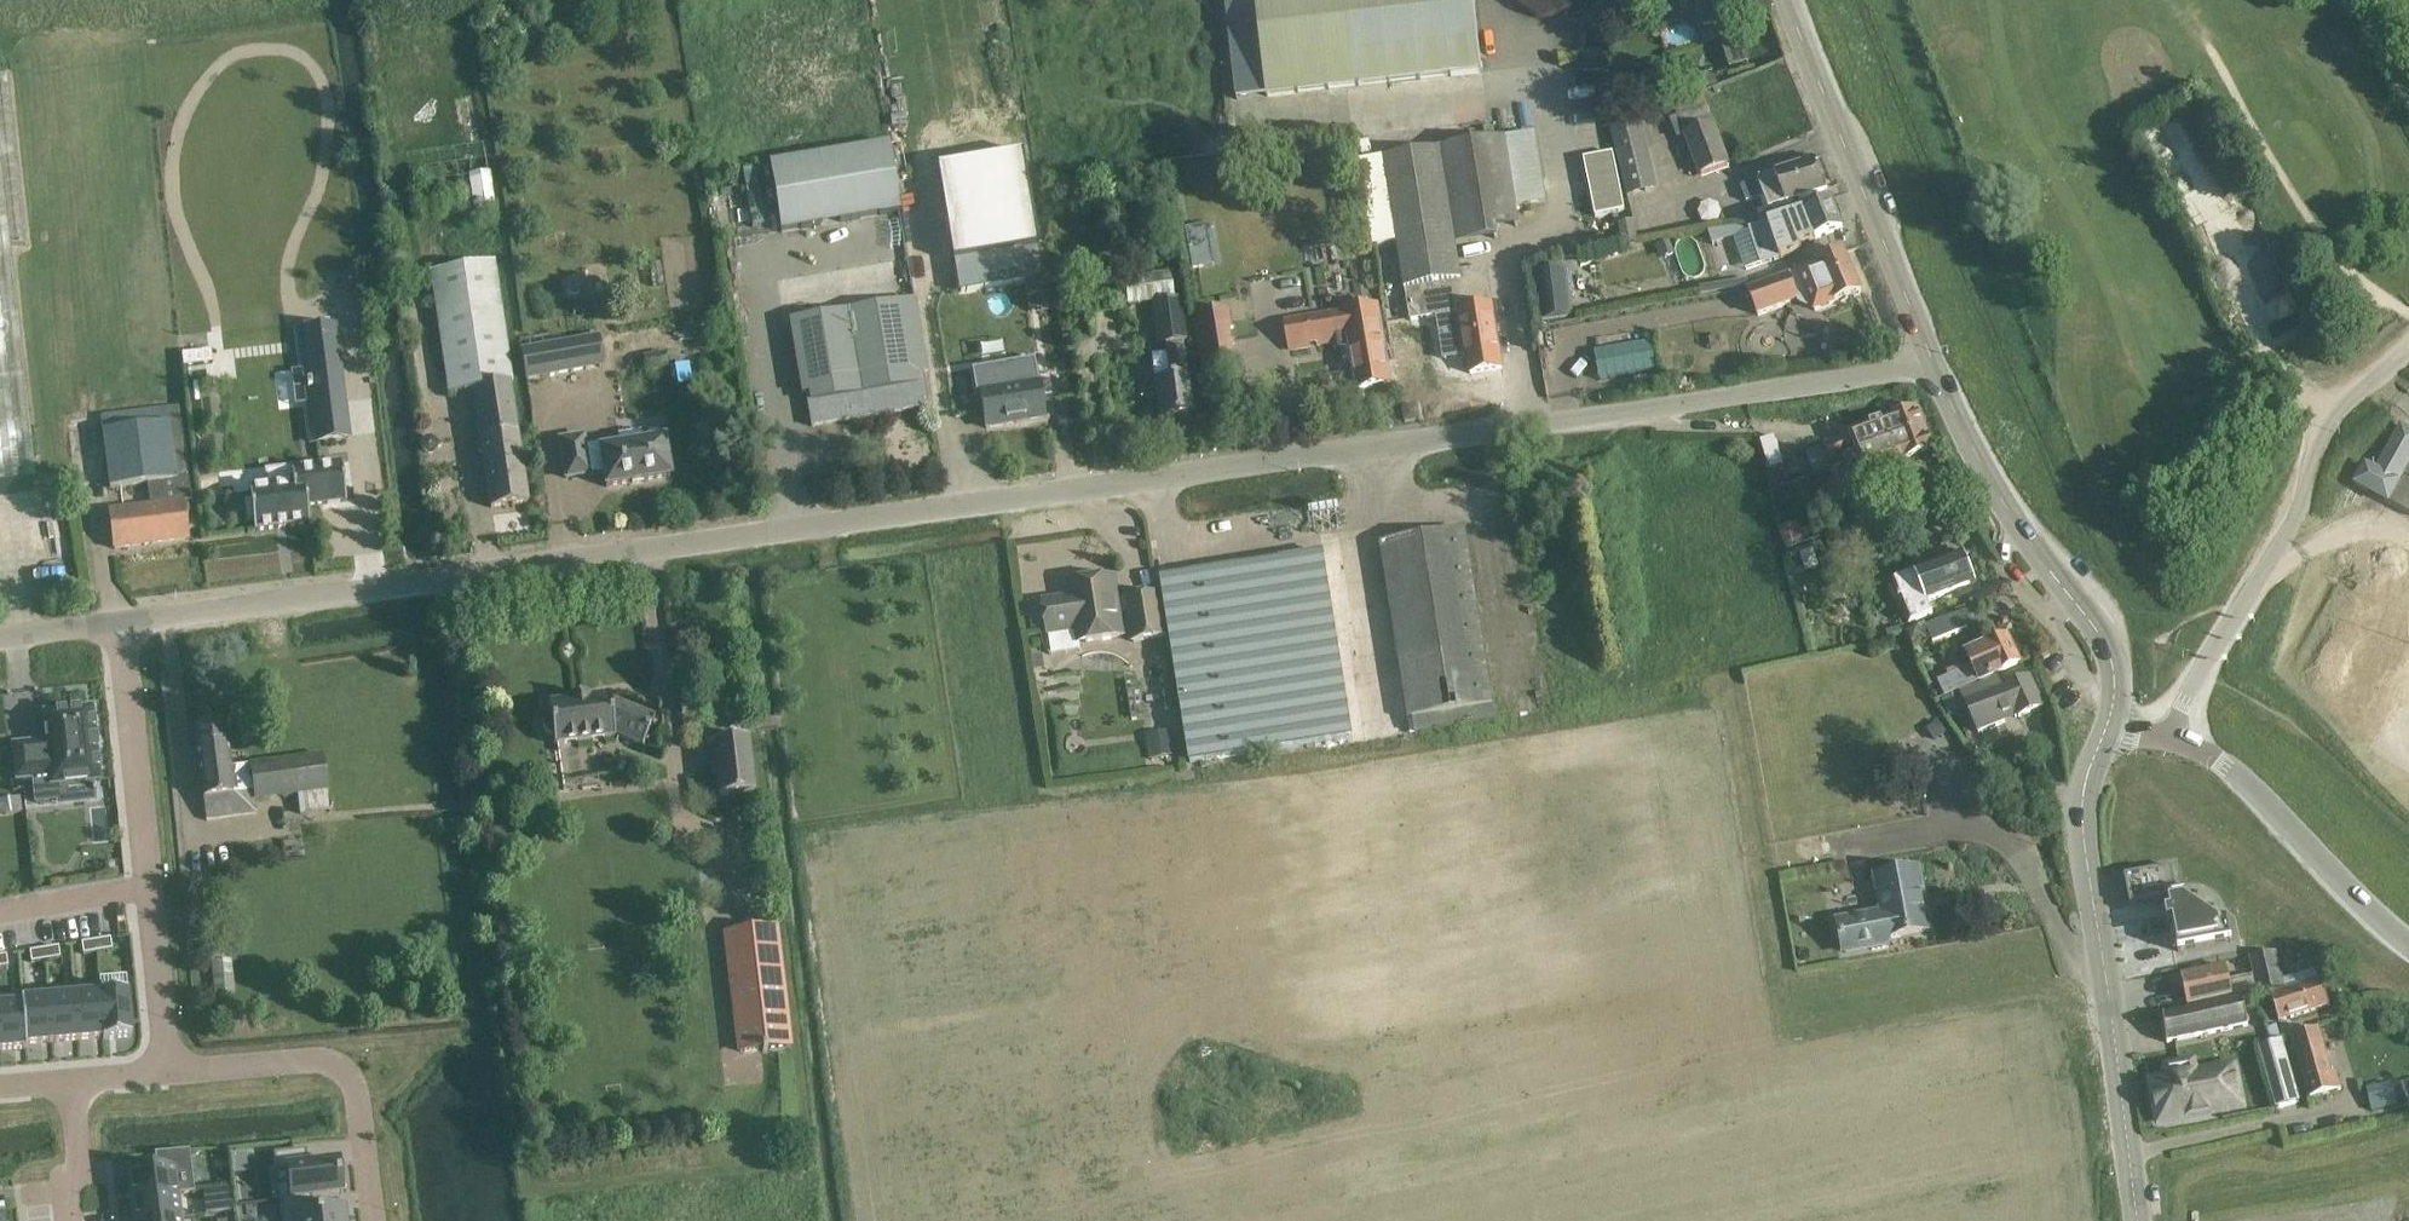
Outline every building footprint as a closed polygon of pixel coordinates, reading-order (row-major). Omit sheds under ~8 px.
[(1267,98),(1483,74),(1474,0),(1255,0),(1267,98)] [(1757,11),(1753,0),(1695,0),(1704,27),(1721,22),(1721,23),(1757,11)] [(36,477),(11,244),(25,243),(8,76),(0,77),(0,481),(36,477)] [(462,143),(484,140),(478,92),(456,95),(462,143)] [(1638,114),(1608,121),(1627,197),(1657,190),(1638,114)] [(1698,176),(1730,165),(1715,123),(1683,134),(1693,162),(1698,176)] [(1461,271),(1457,247),(1522,237),(1517,207),(1547,203),(1535,134),(1383,159),(1404,290),(1405,290),(1410,320),(1459,312),(1464,338),(1458,339),(1460,354),(1466,353),(1470,373),(1502,368),(1492,306),(1485,267),(1461,271)] [(901,140),(890,141),(893,163),(904,162),(901,140)] [(889,144),(769,164),(781,233),(901,213),(889,144)] [(1023,151),(936,165),(956,294),(1026,283),(1021,251),(1039,248),(1023,151)] [(1815,158),(1775,174),(1741,187),(1747,202),(1757,198),(1762,213),(1827,188),(1815,158)] [(474,209),(493,206),(488,172),(469,174),(474,209)] [(1831,199),(1787,216),(1748,231),(1761,265),(1800,250),(1798,244),(1842,227),(1831,199)] [(1634,221),(1618,224),(1623,246),(1638,243),(1634,221)] [(1185,227),(1190,266),(1210,264),(1205,225),(1185,227)] [(1816,263),(1798,271),(1746,291),(1757,317),(1796,302),(1797,304),(1801,307),(1806,308),(1808,308),(1813,307),(1815,312),(1861,292),(1844,250),(1815,262),(1816,263)] [(529,503),(511,384),(515,383),(495,262),(430,273),(448,394),(473,390),(480,438),(477,442),(479,453),(483,454),(491,509),(529,503)] [(1539,320),(1572,316),(1567,268),(1534,272),(1539,320)] [(1194,413),(1188,375),(1184,342),(1187,342),(1180,297),(1173,298),(1169,273),(1124,279),(1128,306),(1151,302),(1157,345),(1166,344),(1167,353),(1152,355),(1156,380),(1154,380),(1159,418),(1194,413)] [(801,395),(807,394),(812,427),(928,408),(923,375),(929,374),(916,299),(789,320),(801,395)] [(1378,306),(1285,322),(1291,351),(1349,340),(1358,390),(1392,384),(1378,306)] [(1230,340),(1228,329),(1231,328),(1228,308),(1191,314),(1200,368),(1238,362),(1237,356),(1232,357),(1230,346),(1235,345),(1234,339),(1230,340)] [(180,332),(180,362),(210,362),(209,332),(180,332)] [(336,332),(297,337),(301,369),(308,368),(312,404),(306,405),(306,406),(344,401),(336,332)] [(600,337),(519,351),(525,382),(606,367),(600,337)] [(665,352),(643,356),(646,371),(668,367),(665,352)] [(1034,360),(972,370),(976,394),(980,394),(986,429),(1044,420),(1038,382),(1034,383),(1031,369),(1036,368),(1034,360)] [(1867,449),(1925,426),(1917,405),(1824,443),(1825,445),(1805,453),(1812,470),(1867,449)] [(181,422),(170,424),(165,424),(163,409),(100,417),(109,489),(150,484),(153,505),(110,511),(114,550),(190,540),(185,501),(191,500),(181,422)] [(1867,449),(1812,470),(1814,476),(1831,469),(1832,472),(1831,473),(1833,479),(1827,482),(1834,498),(1839,495),(1841,500),(1871,488),(1868,481),(1889,473),(1886,467),(1934,448),(1925,426),(1867,449)] [(2400,426),(2375,471),(2364,465),(2354,484),(2408,513),(2408,431),(2400,426)] [(664,441),(643,445),(641,433),(619,436),(620,442),(586,448),(584,437),(560,441),(566,479),(590,475),(590,474),(604,472),(606,488),(670,478),(664,441)] [(346,502),(342,463),(291,469),(293,485),(249,491),(254,532),(319,524),(317,506),(346,502)] [(1405,733),(1493,722),(1467,527),(1380,538),(1405,733)] [(1963,554),(1914,574),(1894,583),(1911,623),(1931,614),(1926,602),(1975,581),(1963,554)] [(1127,602),(1118,604),(1113,578),(1070,585),(1073,600),(1043,604),(1048,635),(1078,630),(1079,638),(1086,644),(1123,638),(1120,616),(1129,615),(1134,643),(1166,638),(1159,595),(1127,600),(1127,602)] [(1966,610),(1925,626),(1932,644),(1973,628),(1966,610)] [(1964,655),(1970,666),(1962,670),(1959,665),(1946,671),(1949,676),(1937,682),(1945,697),(1977,681),(1979,685),(2004,673),(2002,670),(2020,661),(2007,635),(1990,644),(1989,643),(1964,655)] [(1978,735),(2002,723),(2016,717),(2042,706),(2028,674),(2005,685),(2001,675),(1960,694),(1959,692),(1942,700),(1950,717),(1966,710),(1978,735)] [(547,735),(553,738),(554,746),(615,738),(615,736),(642,748),(654,719),(623,706),(621,711),(611,707),(610,696),(588,699),(588,697),(570,699),(570,701),(549,704),(550,712),(544,717),(543,722),(544,729),(547,735)] [(100,782),(92,709),(44,714),(47,742),(13,746),(17,781),(34,779),(36,804),(58,801),(56,787),(100,782)] [(256,814),(254,802),(297,796),(300,815),(329,811),(326,791),(328,791),(323,756),(233,769),(226,723),(193,727),(207,821),(256,814)] [(1173,731),(1146,735),(1150,759),(1176,755),(1173,731)] [(748,739),(712,743),(718,798),(754,794),(748,739)] [(2233,941),(2229,921),(2185,893),(2178,894),(2172,866),(2125,876),(2131,906),(2168,898),(2169,904),(2172,903),(2174,912),(2166,914),(2168,925),(2173,924),(2179,952),(2233,941)] [(1920,870),(1875,879),(1882,913),(1838,921),(1844,952),(1890,944),(1889,938),(1931,931),(1920,870)] [(96,941),(98,952),(112,950),(110,939),(96,941)] [(83,954),(98,952),(96,941),(81,944),(83,954)] [(231,941),(206,943),(208,963),(211,963),(214,995),(235,993),(231,941)] [(44,950),(46,961),(60,958),(58,948),(44,950)] [(777,949),(729,954),(740,1052),(762,1050),(763,1052),(767,1052),(767,1049),(789,1047),(777,949)] [(31,963),(46,961),(44,950),(30,952),(31,963)] [(2233,998),(2233,996),(2257,991),(2258,994),(2284,989),(2277,952),(2249,958),(2253,976),(2230,981),(2227,967),(2181,978),(2188,1008),(2233,998)] [(2320,979),(2270,994),(2278,1023),(2329,1007),(2320,979)] [(128,992),(99,994),(103,1039),(103,1040),(131,1038),(128,992)] [(99,994),(75,996),(78,1041),(103,1039),(99,994)] [(75,996),(49,999),(52,1043),(78,1041),(75,996)] [(2169,1043),(2248,1027),(2242,998),(2163,1014),(2169,1043)] [(49,999),(23,1000),(27,1045),(52,1043),(49,999)] [(0,1006),(0,1051),(27,1049),(27,1045),(23,1000),(21,1001),(22,1004),(0,1006)] [(2332,1075),(2319,1030),(2291,1037),(2308,1098),(2342,1089),(2337,1074),(2332,1075)] [(2282,1040),(2257,1047),(2275,1110),(2300,1103),(2282,1040)] [(2195,1074),(2193,1063),(2168,1068),(2170,1079),(2153,1082),(2160,1122),(2241,1107),(2234,1067),(2195,1074)] [(2400,1081),(2366,1089),(2371,1112),(2405,1104),(2400,1081)] [(279,1200),(280,1201),(313,1197),(342,1194),(342,1189),(346,1188),(343,1167),(339,1167),(338,1162),(308,1166),(306,1151),(274,1155),(276,1172),(287,1171),(291,1198),(279,1200)] [(178,1196),(178,1195),(194,1193),(189,1152),(155,1156),(156,1171),(128,1174),(132,1202),(178,1196)] [(230,1189),(216,1190),(203,1192),(206,1215),(233,1211),(232,1202),(230,1189)] [(132,1202),(134,1220),(165,1220),(181,1219),(178,1196),(132,1202)] [(343,1211),(315,1214),(313,1197),(280,1201),(282,1220),(344,1220),(343,1211)]
